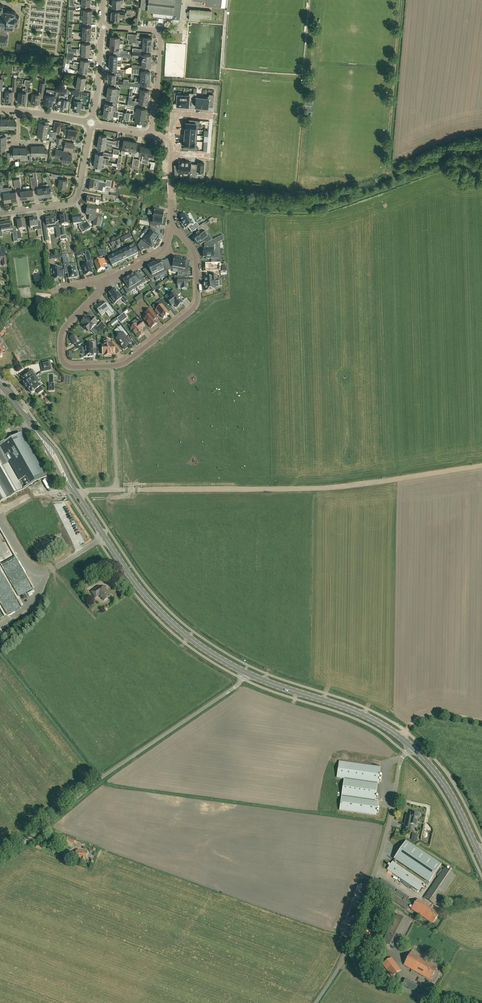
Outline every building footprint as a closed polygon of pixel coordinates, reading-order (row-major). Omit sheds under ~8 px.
[(140,8),(148,9),(147,10),(153,11),(152,16),(172,18),(180,19),(182,0),(141,0),(140,8)] [(7,45),(8,36),(6,35),(7,30),(12,31),(13,27),(17,27),(18,21),(19,22),(19,21),(18,21),(19,17),(19,16),(18,16),(15,15),(16,13),(16,12),(15,12),(12,11),(12,10),(12,11),(7,10),(8,9),(7,9),(8,7),(3,6),(4,5),(3,5),(0,5),(0,45),(7,45)] [(190,14),(189,20),(200,20),(200,17),(211,18),(212,10),(190,9),(190,11),(188,11),(188,14),(190,14)] [(67,55),(72,56),(73,56),(73,53),(77,52),(77,49),(71,48),(72,44),(68,43),(67,53),(67,55)] [(121,48),(121,43),(109,43),(109,49),(110,49),(119,50),(121,50),(121,53),(127,53),(127,50),(123,50),(124,48),(121,48)] [(76,67),(80,68),(79,71),(87,73),(88,67),(76,64),(76,67)] [(120,72),(112,72),(112,74),(109,74),(108,81),(111,81),(115,81),(115,80),(116,75),(120,75),(124,75),(124,72),(120,72)] [(131,82),(131,85),(131,86),(137,86),(137,83),(141,84),(150,84),(150,78),(141,77),(141,80),(138,80),(138,81),(135,81),(135,82),(131,82)] [(120,89),(117,89),(117,88),(108,86),(107,92),(119,94),(120,89)] [(137,88),(137,89),(137,86),(131,86),(130,86),(130,88),(133,88),(132,89),(132,91),(140,92),(140,95),(149,97),(150,96),(150,94),(150,93),(149,93),(150,90),(141,89),(137,88)] [(27,88),(26,88),(23,88),(23,92),(19,92),(18,101),(26,101),(27,92),(26,92),(27,88)] [(175,92),(174,98),(177,99),(177,100),(177,105),(178,105),(177,106),(180,106),(183,106),(184,95),(178,94),(178,92),(175,92)] [(40,94),(39,94),(33,93),(32,99),(31,99),(30,103),(35,103),(35,102),(39,103),(40,94)] [(56,101),(57,94),(53,94),(53,95),(53,94),(50,93),(49,95),(46,94),(44,104),(52,105),(53,100),(56,101)] [(184,95),(183,106),(185,106),(185,107),(188,107),(188,106),(189,106),(189,105),(189,100),(192,100),(193,93),(189,93),(189,94),(184,94),(184,95)] [(193,93),(193,99),(196,100),(195,107),(202,107),(203,95),(196,95),(197,93),(193,93)] [(203,95),(202,107),(208,108),(208,106),(209,101),(213,101),(213,94),(209,94),(209,96),(203,95)] [(59,99),(57,106),(63,107),(63,108),(66,108),(67,108),(69,101),(64,100),(65,96),(60,95),(59,99)] [(80,110),(82,102),(78,101),(79,97),(75,97),(73,109),(80,110)] [(117,107),(118,102),(113,102),(113,104),(105,103),(104,109),(114,110),(115,106),(117,107)] [(136,114),(145,115),(146,115),(146,112),(147,109),(137,107),(134,106),(134,110),(136,110),(136,114)] [(119,115),(120,111),(114,110),(104,109),(103,114),(112,116),(118,118),(119,115)] [(145,116),(145,115),(136,114),(135,117),(133,117),(132,120),(135,121),(144,122),(145,119),(146,116),(145,116)] [(7,119),(7,129),(14,129),(14,128),(17,128),(17,123),(14,123),(14,119),(7,119)] [(185,128),(197,129),(198,129),(199,123),(200,124),(200,120),(193,120),(193,123),(189,122),(186,122),(185,128)] [(39,129),(48,131),(49,124),(48,124),(48,121),(44,121),(43,123),(40,122),(39,129)] [(59,133),(60,127),(61,127),(62,123),(55,121),(54,126),(53,131),(59,133)] [(47,137),(48,131),(39,129),(38,136),(41,137),(41,139),(46,139),(46,137),(47,137)] [(70,139),(71,137),(75,137),(77,130),(69,129),(65,129),(64,132),(68,133),(67,139),(70,139)] [(119,145),(120,139),(117,139),(117,141),(115,140),(115,141),(106,139),(107,136),(100,135),(98,141),(106,142),(109,143),(115,144),(116,144),(119,145)] [(128,154),(129,150),(130,141),(124,140),(121,153),(125,154),(125,153),(128,154)] [(184,140),(184,146),(187,146),(191,146),(190,149),(197,150),(198,147),(197,147),(197,141),(196,141),(184,140)] [(64,150),(68,151),(68,149),(73,149),(74,142),(66,141),(64,150)] [(130,141),(129,150),(132,150),(131,155),(135,155),(137,142),(130,141)] [(38,155),(38,146),(31,146),(31,150),(29,150),(29,154),(31,154),(31,155),(38,155)] [(38,146),(38,155),(45,156),(45,155),(47,155),(47,150),(45,150),(45,146),(38,146)] [(148,147),(145,159),(148,160),(149,155),(153,156),(154,148),(148,147)] [(20,148),(18,148),(14,148),(14,152),(11,152),(11,156),(13,156),(13,157),(20,157),(20,148)] [(29,154),(29,150),(27,150),(27,148),(20,148),(20,157),(27,157),(27,154),(29,154)] [(69,151),(68,151),(64,150),(56,149),(55,155),(55,157),(62,159),(62,161),(71,162),(72,155),(69,154),(69,151)] [(96,156),(95,159),(108,162),(108,159),(103,158),(103,155),(103,154),(96,153),(95,153),(95,156),(96,156)] [(108,162),(95,159),(94,166),(101,168),(102,164),(108,165),(110,165),(112,166),(112,165),(117,166),(117,163),(111,162),(108,162)] [(178,167),(174,167),(175,177),(178,177),(179,172),(184,173),(185,162),(184,162),(184,161),(182,161),(179,161),(178,165),(178,167)] [(185,162),(184,173),(190,173),(189,179),(190,179),(193,179),(194,169),(191,169),(191,164),(191,162),(188,162),(186,162),(186,161),(186,162),(185,162)] [(193,179),(193,180),(197,180),(197,177),(197,174),(202,174),(203,174),(204,163),(198,163),(198,164),(197,169),(194,169),(193,179)] [(36,172),(33,172),(34,177),(35,184),(36,190),(38,190),(39,197),(45,196),(43,184),(41,185),(41,187),(38,188),(38,184),(36,172)] [(60,178),(58,185),(66,187),(68,180),(60,178)] [(46,184),(43,184),(45,196),(52,195),(51,194),(51,192),(55,190),(52,184),(49,179),(47,180),(48,184),(49,186),(47,187),(46,184)] [(0,181),(0,188),(1,192),(3,192),(4,202),(11,201),(9,187),(3,188),(2,181),(0,181)] [(106,187),(111,188),(112,182),(107,181),(106,184),(103,183),(99,183),(98,184),(91,182),(89,190),(102,192),(103,188),(106,189),(106,187)] [(26,186),(28,198),(34,197),(33,188),(30,189),(29,186),(26,186)] [(9,187),(11,201),(17,200),(16,191),(12,191),(12,187),(9,187)] [(88,196),(87,202),(95,204),(96,205),(97,205),(99,205),(100,201),(101,197),(93,196),(93,197),(88,196)] [(94,226),(97,227),(100,227),(101,221),(102,216),(96,215),(97,209),(88,207),(87,215),(89,215),(88,220),(94,222),(94,226)] [(153,207),(152,216),(163,218),(165,212),(159,211),(159,208),(153,207)] [(180,218),(186,229),(189,227),(193,232),(197,229),(198,228),(199,227),(196,223),(194,224),(191,220),(190,221),(186,215),(184,213),(180,215),(181,218),(180,218)] [(61,216),(61,221),(62,225),(69,224),(67,215),(61,216)] [(81,221),(81,220),(80,215),(72,217),(74,224),(79,223),(80,229),(81,228),(83,231),(87,229),(87,230),(91,228),(88,222),(84,224),(82,221),(81,221)] [(162,225),(163,218),(152,216),(150,225),(156,227),(156,226),(157,224),(161,224),(162,225)] [(46,218),(47,226),(48,229),(51,228),(51,226),(55,225),(56,229),(59,228),(58,222),(55,223),(55,217),(46,218)] [(41,229),(39,229),(37,219),(37,218),(33,218),(34,219),(29,220),(30,227),(34,227),(35,230),(38,230),(39,236),(42,236),(41,229)] [(18,221),(19,230),(26,229),(25,220),(18,221)] [(3,237),(2,231),(5,231),(6,232),(7,232),(10,232),(10,231),(10,230),(13,230),(12,224),(9,224),(9,223),(1,224),(1,229),(0,229),(0,237),(3,237)] [(196,235),(192,238),(193,238),(197,244),(198,243),(200,245),(205,242),(204,240),(207,238),(206,237),(203,233),(208,229),(204,223),(199,227),(198,228),(201,231),(199,232),(198,233),(196,235)] [(147,235),(156,242),(157,240),(158,241),(160,238),(159,238),(159,237),(154,233),(156,231),(152,228),(151,228),(149,230),(150,231),(147,235)] [(154,244),(156,242),(147,235),(146,235),(140,242),(145,246),(147,243),(152,247),(153,247),(155,245),(154,244)] [(223,235),(210,242),(210,247),(208,247),(208,249),(203,249),(203,252),(202,252),(202,255),(203,255),(203,257),(206,257),(206,259),(218,258),(218,252),(214,252),(213,245),(223,240),(223,235)] [(134,246),(129,249),(132,257),(138,254),(134,246)] [(123,249),(118,251),(123,261),(128,259),(124,251),(123,249)] [(128,259),(132,257),(129,249),(124,251),(128,259)] [(85,252),(86,256),(85,256),(88,264),(83,266),(86,275),(92,273),(91,268),(92,268),(92,266),(93,266),(89,251),(85,252)] [(118,264),(123,261),(118,251),(113,253),(118,264)] [(112,266),(118,264),(113,253),(105,257),(107,263),(110,261),(112,266)] [(68,258),(63,259),(65,274),(68,273),(69,278),(78,277),(77,277),(77,276),(79,276),(78,271),(76,271),(76,267),(75,267),(70,268),(68,258)] [(107,264),(105,258),(95,262),(98,271),(105,269),(103,265),(107,264)] [(173,269),(178,270),(179,270),(181,259),(178,258),(175,258),(174,258),(173,264),(170,264),(169,270),(172,270),(173,269)] [(188,273),(189,267),(186,266),(187,260),(186,260),(183,259),(181,259),(179,270),(178,270),(178,271),(188,273)] [(159,261),(154,264),(159,275),(168,271),(165,266),(162,267),(159,261)] [(221,270),(221,263),(206,264),(206,271),(221,270)] [(159,275),(154,264),(148,267),(151,273),(148,274),(151,279),(159,275)] [(54,280),(62,279),(61,279),(61,276),(64,276),(63,269),(60,269),(60,268),(53,269),(53,270),(51,270),(51,275),(52,275),(54,275),(54,280)] [(132,276),(129,277),(136,288),(146,282),(142,276),(139,279),(135,273),(135,274),(134,273),(131,275),(132,276)] [(181,276),(175,276),(175,280),(178,280),(178,285),(182,285),(182,289),(187,289),(187,285),(188,285),(188,279),(181,279),(181,276)] [(214,289),(214,286),(219,286),(218,280),(217,280),(217,276),(211,276),(211,279),(205,279),(206,291),(211,291),(211,290),(214,289)] [(136,288),(129,277),(127,278),(124,280),(124,281),(127,286),(124,288),(127,294),(136,288)] [(114,304),(121,298),(114,289),(109,293),(112,297),(110,298),(114,304)] [(173,291),(167,295),(168,295),(170,298),(169,298),(170,299),(168,300),(172,306),(174,304),(177,308),(183,303),(180,299),(178,297),(177,297),(173,291)] [(156,304),(159,308),(155,311),(158,315),(160,314),(163,318),(165,317),(166,317),(167,316),(169,314),(164,308),(167,306),(161,299),(156,304)] [(108,309),(112,314),(115,312),(107,303),(105,305),(103,302),(95,308),(101,316),(106,312),(105,311),(108,309)] [(151,317),(154,315),(150,309),(145,313),(148,317),(144,319),(151,328),(157,324),(151,317)] [(124,313),(117,318),(121,324),(129,318),(124,313)] [(90,331),(95,335),(106,327),(102,322),(97,327),(96,325),(96,324),(97,322),(92,318),(91,319),(90,318),(89,319),(86,317),(81,323),(84,326),(84,327),(89,331),(90,331)] [(134,334),(134,333),(138,338),(144,334),(141,330),(145,327),(138,318),(134,321),(136,325),(131,329),(132,330),(131,330),(134,334)] [(121,326),(118,328),(121,332),(120,333),(121,335),(116,339),(122,346),(121,346),(122,347),(122,346),(125,349),(131,344),(126,338),(129,335),(121,326)] [(70,338),(71,340),(74,345),(75,345),(76,347),(84,343),(81,337),(78,339),(75,335),(71,337),(70,338)] [(103,345),(103,355),(104,355),(104,356),(111,356),(111,355),(114,354),(114,350),(117,354),(121,351),(113,341),(110,342),(110,340),(104,340),(104,344),(104,345),(103,345)] [(29,341),(20,343),(22,349),(23,349),(23,352),(22,352),(24,358),(33,356),(29,341)] [(83,352),(86,352),(86,355),(89,355),(89,356),(93,356),(93,349),(96,349),(96,342),(90,342),(90,345),(86,345),(86,348),(83,348),(83,352)] [(49,362),(41,364),(43,372),(51,370),(49,362)] [(31,393),(36,390),(38,394),(43,390),(40,387),(41,386),(38,383),(40,382),(31,370),(27,373),(28,373),(22,377),(25,382),(24,383),(25,385),(24,385),(26,388),(27,387),(31,393)] [(27,488),(45,478),(21,435),(10,441),(9,439),(0,444),(0,503),(27,488)] [(90,579),(82,585),(85,590),(94,584),(90,579)] [(107,590),(104,587),(100,590),(98,587),(91,592),(96,598),(100,595),(104,601),(110,596),(106,590),(107,590)] [(380,767),(300,756),(297,774),(325,778),(323,793),(306,790),(304,805),(376,815),(378,800),(375,800),(380,767)] [(418,814),(411,813),(409,818),(406,818),(404,827),(411,828),(412,825),(416,825),(418,814)] [(61,835),(60,838),(63,839),(61,843),(67,845),(68,841),(73,843),(74,840),(61,835)] [(406,841),(395,858),(429,881),(441,864),(406,841)] [(88,859),(86,859),(87,851),(76,850),(75,858),(81,859),(80,862),(85,862),(87,863),(88,859)] [(393,861),(387,869),(419,890),(424,882),(393,861)] [(424,897),(435,905),(456,875),(445,867),(424,897)] [(380,891),(407,909),(411,902),(385,884),(380,891)] [(433,923),(439,914),(418,899),(411,909),(433,923)] [(396,948),(411,921),(397,914),(382,941),(396,948)] [(430,980),(437,967),(411,952),(404,965),(430,980)] [(393,977),(401,970),(392,958),(383,964),(393,977)] [(418,985),(412,982),(409,987),(416,990),(418,985)]
